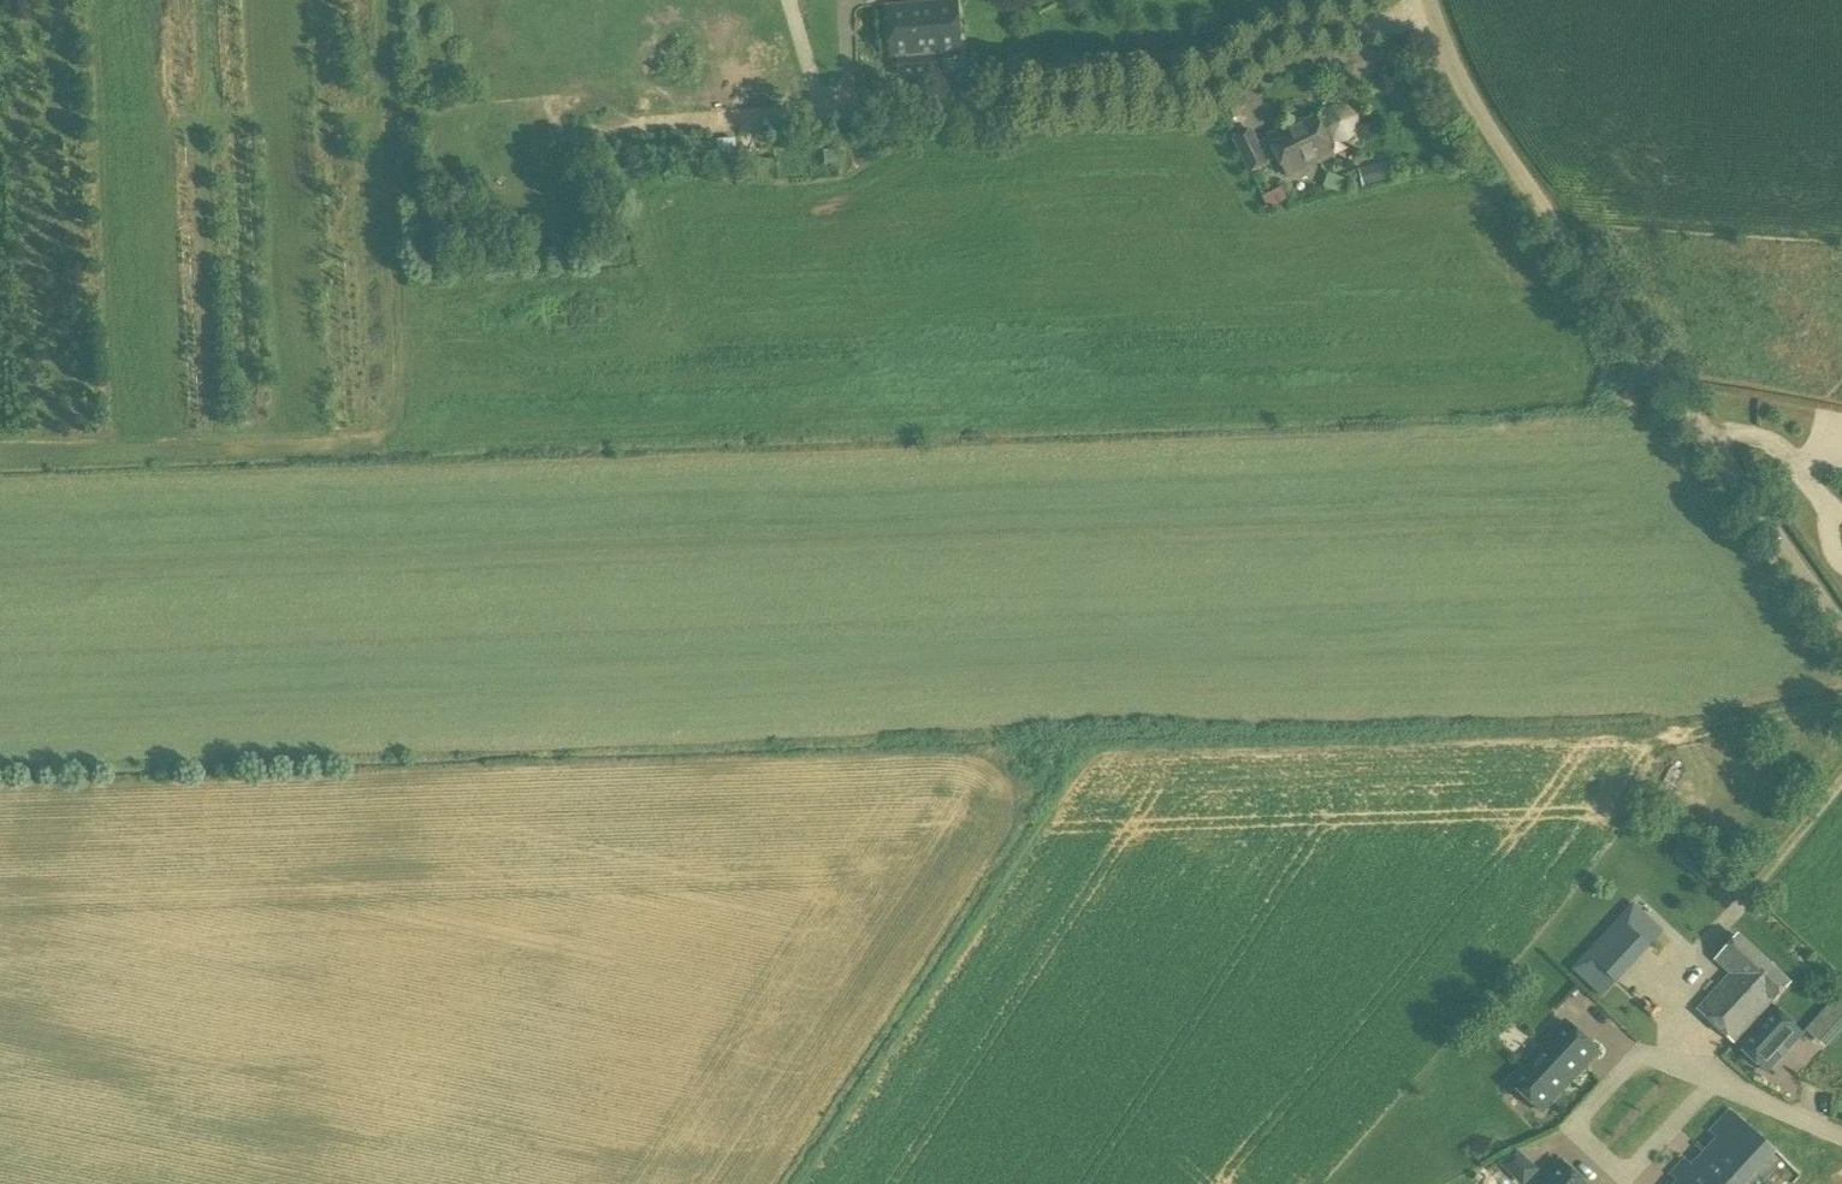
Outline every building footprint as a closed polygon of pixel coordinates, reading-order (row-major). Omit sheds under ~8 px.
[(885,5),(889,61),(963,56),(959,0),(951,0),(885,5)] [(1358,131),(1357,116),(1347,107),(1331,108),(1323,117),(1322,130),(1316,117),(1301,124),(1300,121),(1268,137),(1269,139),(1277,157),(1278,157),(1288,178),(1333,156),(1330,150),(1333,143),(1348,142),(1358,131)] [(1258,145),(1251,131),(1233,139),(1249,173),(1267,164),(1266,163),(1258,145)] [(470,160),(486,156),(482,141),(466,145),(470,160)] [(1364,186),(1393,178),(1389,163),(1360,170),(1364,186)] [(1733,973),(1698,1011),(1745,1055),(1764,1072),(1801,1033),(1770,1004),(1789,984),(1739,937),(1718,959),(1720,961),(1733,973)] [(1834,999),(1841,1007),(1841,990),(1834,999)] [(1600,1053),(1564,1020),(1506,1081),(1542,1115),(1600,1053)] [(1749,1097),(1725,1123),(1775,1173),(1798,1149),(1749,1097)] [(1700,1150),(1735,1183),(1765,1183),(1775,1173),(1725,1123),(1700,1150)] [(1559,1159),(1536,1183),(1585,1183),(1559,1159)]
